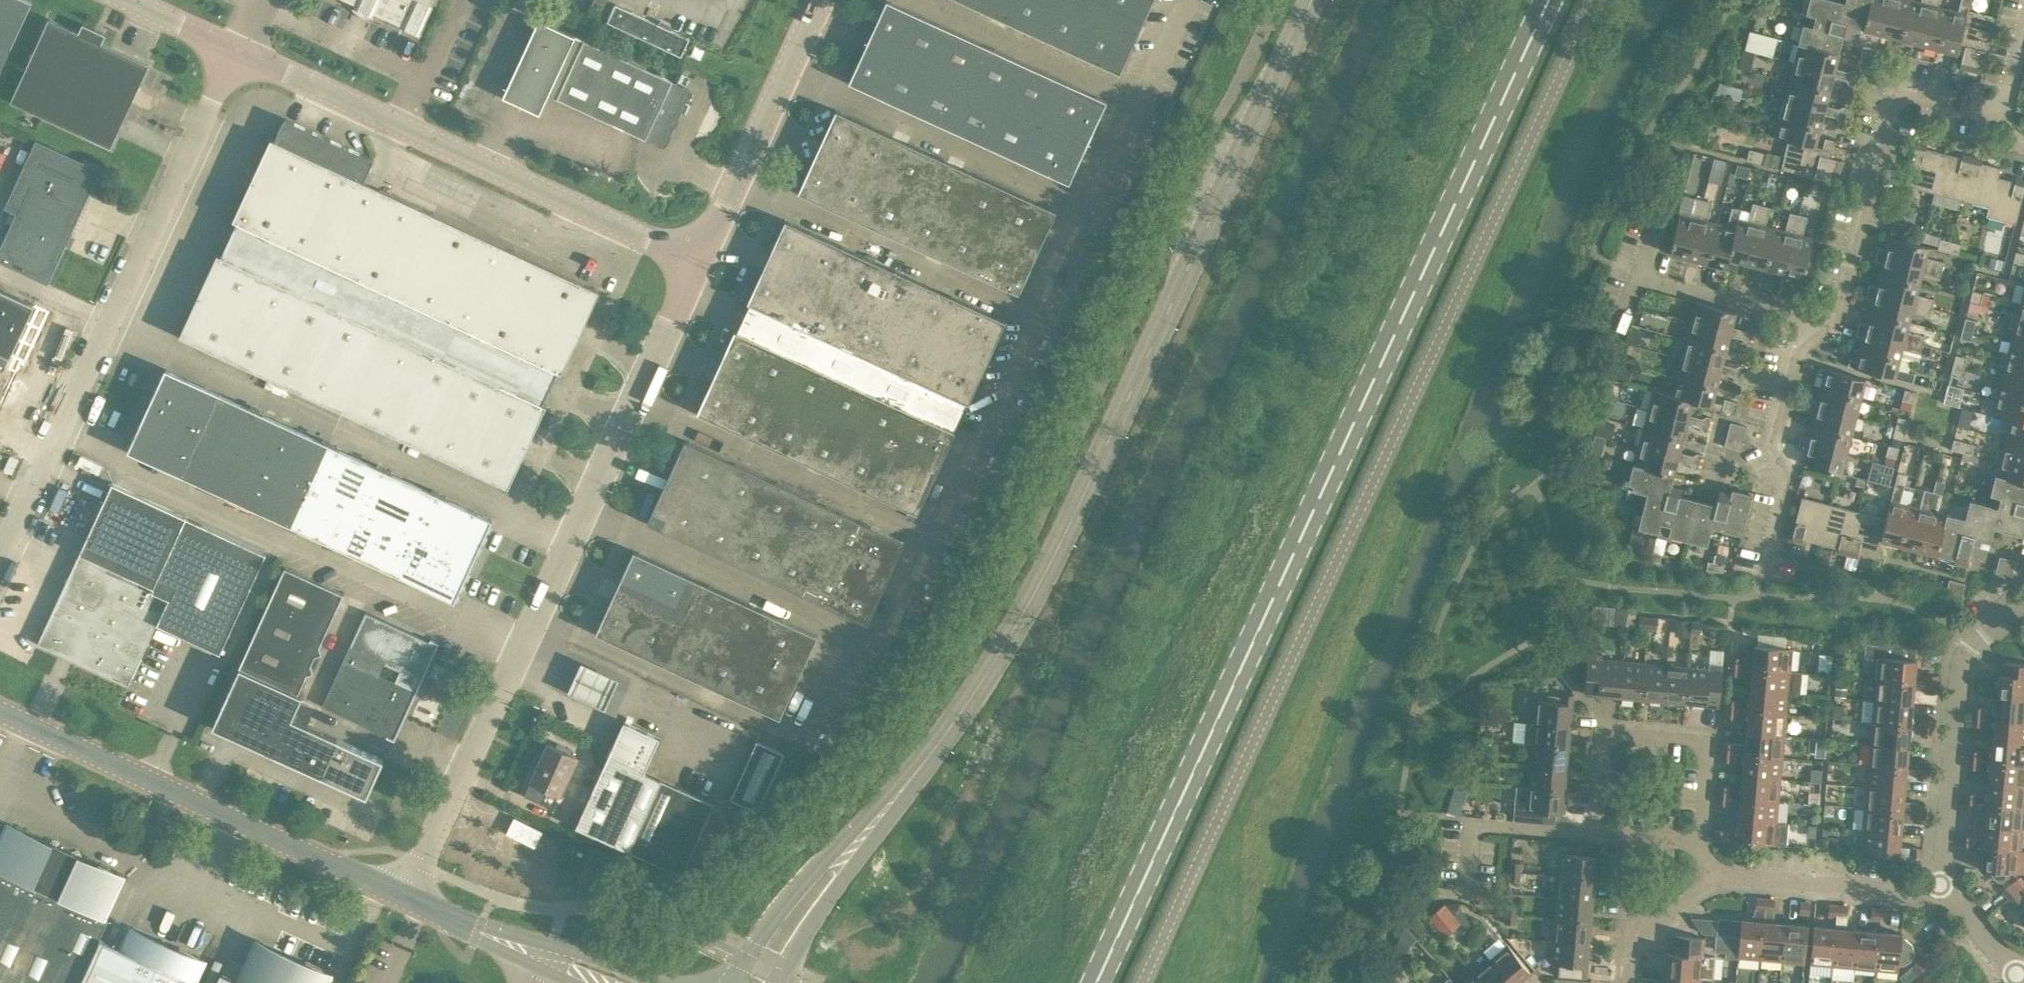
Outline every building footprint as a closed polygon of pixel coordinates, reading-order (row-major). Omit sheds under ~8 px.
[(5,59),(31,2),(27,0),(0,0),(0,71),(5,59)] [(355,4),(353,8),(355,9),(356,6),(372,14),(371,16),(372,17),(374,13),(401,25),(400,28),(402,28),(402,27),(418,34),(418,36),(419,36),(433,6),(432,5),(434,0),(346,0),(355,4)] [(886,0),(849,83),(1068,183),(1106,101),(886,0)] [(1152,0),(962,0),(1118,73),(1152,0)] [(1814,21),(1844,29),(1845,23),(1839,22),(1845,2),(1837,0),(1810,0),(1806,14),(1815,16),(1814,21)] [(1845,2),(1839,22),(1845,23),(1863,28),(1863,29),(1871,0),(1845,0),(1845,2)] [(1863,29),(1882,34),(1890,0),(1871,0),(1863,29)] [(1901,38),(1910,0),(1890,0),(1882,34),(1901,38)] [(1919,43),(1930,0),(1921,0),(1920,1),(1915,0),(1910,0),(1901,38),(1919,43)] [(1938,48),(1948,8),(1938,6),(1940,0),(1930,0),(1919,43),(1938,48)] [(1968,11),(1970,0),(1961,0),(1958,11),(1948,8),(1938,48),(1957,53),(1968,11)] [(1775,5),(1767,2),(1764,9),(1772,13),(1775,5)] [(607,22),(681,56),(689,38),(615,3),(607,22)] [(1995,18),(1968,11),(1957,53),(1963,54),(1959,67),(1981,72),(1986,50),(1987,50),(1995,18)] [(105,34),(94,29),(82,23),(78,32),(49,18),(10,101),(110,147),(149,64),(101,43),(105,34)] [(634,134),(661,76),(538,19),(502,96),(539,113),(549,92),(558,96),(557,98),(634,134)] [(1798,43),(1799,43),(1838,53),(1844,29),(1814,21),(1813,26),(1803,24),(1798,43)] [(1772,55),(1777,35),(1749,29),(1745,49),(1772,55)] [(1799,43),(1794,62),(1855,78),(1857,70),(1853,69),(1848,71),(1835,68),(1838,53),(1799,43)] [(704,48),(695,44),(691,53),(700,57),(704,48)] [(1862,49),(1860,58),(1868,60),(1871,52),(1862,49)] [(1879,54),(1871,52),(1868,60),(1877,62),(1879,54)] [(1866,68),(1868,60),(1860,58),(1858,66),(1866,68)] [(1877,62),(1868,60),(1866,68),(1874,70),(1877,62)] [(1794,62),(1790,81),(1829,91),(1832,76),(1847,80),(1849,84),(1853,85),(1855,78),(1794,62)] [(661,76),(634,134),(664,148),(691,90),(661,76)] [(1790,81),(1785,99),(1845,115),(1847,107),(1843,106),(1839,109),(1825,105),(1829,91),(1790,81)] [(1785,99),(1780,118),(1819,128),(1823,113),(1836,117),(1839,122),(1843,123),(1845,115),(1785,99)] [(798,192),(1017,293),(1054,211),(835,110),(798,192)] [(363,181),(373,159),(285,118),(274,140),(271,138),(233,220),(237,221),(221,255),(217,253),(179,335),(508,487),(546,405),(542,403),(557,370),(561,372),(599,290),(363,181)] [(1775,137),(1788,140),(1814,147),(1815,146),(1819,128),(1780,118),(1775,137)] [(1825,138),(1823,148),(1831,150),(1833,151),(1836,141),(1825,138)] [(35,140),(4,207),(16,213),(0,247),(0,261),(24,272),(24,273),(48,284),(101,169),(83,160),(82,161),(35,140)] [(1823,148),(1815,146),(1814,147),(1788,140),(1781,168),(1836,182),(1842,160),(1829,157),(1831,150),(1823,148)] [(1905,185),(1933,192),(1943,153),(1925,148),(1926,145),(1916,142),(1912,161),(1911,161),(1905,185)] [(1749,149),(1746,159),(1762,163),(1764,152),(1749,149)] [(1961,157),(1943,153),(1933,192),(1961,199),(1972,156),(1962,154),(1961,157)] [(1961,199),(1989,206),(1996,177),(1997,177),(1999,167),(1981,162),(1982,159),(1972,156),(1961,199)] [(1989,206),(1986,216),(2015,223),(2021,200),(2023,187),(2023,179),(2016,177),(2015,181),(1997,177),(1996,177),(1989,206)] [(1703,200),(1704,200),(1706,191),(1698,190),(1696,198),(1694,198),(1690,216),(1679,214),(1671,250),(1690,254),(1703,200)] [(1690,254),(1708,259),(1717,223),(1707,221),(1711,202),(1704,200),(1703,200),(1690,254)] [(1728,263),(1747,267),(1761,205),(1753,203),(1749,221),(1738,219),(1728,263)] [(1770,207),(1761,205),(1747,267),(1766,271),(1776,228),(1766,226),(1770,207)] [(1708,259),(1728,263),(1738,219),(1741,209),(1731,207),(1727,225),(1717,223),(1708,259)] [(1785,230),(1776,228),(1766,271),(1783,275),(1797,214),(1789,212),(1785,230)] [(1807,216),(1797,214),(1783,275),(1803,279),(1812,237),(1803,235),(1807,216)] [(958,417),(965,403),(966,403),(1004,321),(785,220),(747,302),(751,304),(744,318),(958,417)] [(1894,222),(1891,233),(1903,236),(1905,224),(1894,222)] [(1878,247),(1876,253),(1942,270),(1944,262),(1925,257),(1927,246),(1888,236),(1885,249),(1878,247)] [(1938,249),(1948,251),(1951,241),(1940,238),(1938,249)] [(1961,244),(1951,241),(1948,251),(1958,254),(1961,244)] [(2016,251),(2013,261),(2023,264),(2023,262),(2023,253),(2016,251)] [(1882,262),(1878,274),(1918,284),(1920,274),(1939,279),(1942,270),(1876,253),(1875,260),(1882,262)] [(1915,294),(1918,284),(1878,274),(1875,286),(1868,284),(1867,291),(1932,307),(1934,299),(1915,294)] [(2,365),(8,368),(13,357),(12,356),(36,305),(0,288),(0,368),(2,365)] [(1983,293),(1972,290),(1969,301),(1980,304),(1983,293)] [(1872,299),(1869,311),(1908,321),(1911,311),(1930,316),(1932,307),(1867,291),(1865,297),(1872,299)] [(1691,320),(1752,336),(1754,328),(1750,327),(1745,330),(1731,326),(1735,312),(1696,301),(1691,320)] [(2021,303),(2018,315),(2012,314),(2011,320),(2023,324),(2023,304),(2021,303)] [(1859,321),(1857,328),(1922,345),(1924,336),(1905,332),(1908,321),(1869,311),(1866,323),(1859,321)] [(951,431),(958,417),(744,318),(738,332),(734,330),(697,412),(915,513),(953,432),(951,431)] [(1963,328),(1973,330),(1975,320),(1965,318),(1963,328)] [(1691,320),(1686,339),(1725,349),(1729,334),(1743,338),(1745,343),(1750,344),(1752,336),(1691,320)] [(2011,320),(2009,327),(2014,328),(2011,340),(2023,343),(2023,324),(2011,320)] [(1862,336),(1859,348),(1899,358),(1901,348),(1920,353),(1922,345),(1857,328),(1855,334),(1862,336)] [(1973,330),(1963,328),(1960,338),(1970,341),(1973,330)] [(1686,339),(1681,357),(1742,373),(1744,365),(1740,364),(1735,367),(1722,363),(1725,349),(1686,339)] [(2011,340),(2008,352),(2003,351),(2001,358),(2023,363),(2023,343),(2011,340)] [(1899,358),(1859,348),(1856,360),(1850,358),(1848,365),(1912,382),(1914,373),(1896,368),(1899,358)] [(1953,365),(1963,368),(1966,357),(1955,355),(1953,365)] [(1681,357),(1676,376),(1716,386),(1719,372),(1733,375),(1735,380),(1740,381),(1742,373),(1681,357)] [(2001,358),(1999,364),(2004,365),(2001,377),(2023,383),(2023,363),(2001,358)] [(1963,368),(1953,365),(1950,375),(1961,378),(1963,368)] [(165,367),(145,408),(200,434),(220,393),(165,367)] [(1821,387),(1860,397),(1864,378),(1819,367),(1817,374),(1824,375),(1821,387)] [(1676,376),(1672,394),(1693,400),(1692,401),(1711,405),(1716,386),(1676,376)] [(2001,377),(1998,390),(1993,388),(1991,395),(1996,396),(2023,403),(2023,383),(2001,377)] [(1944,401),(1958,404),(1961,386),(1948,383),(1944,401)] [(1855,416),(1860,397),(1821,387),(1818,399),(1810,397),(1809,404),(1855,416)] [(1653,389),(1648,408),(1709,424),(1711,416),(1707,415),(1702,418),(1689,415),(1692,401),(1693,400),(1672,394),(1653,389)] [(1902,399),(1912,402),(1915,392),(1905,389),(1902,399)] [(220,393),(200,434),(237,451),(256,409),(220,393)] [(1996,396),(1991,415),(2010,420),(2023,423),(2023,403),(1996,396)] [(1721,408),(1732,411),(1734,400),(1724,398),(1721,408)] [(1850,435),(1855,416),(1809,404),(1807,411),(1814,413),(1811,425),(1850,435)] [(145,408),(127,448),(182,474),(200,434),(145,408)] [(1648,408),(1643,427),(1683,437),(1686,423),(1700,426),(1702,430),(1707,432),(1709,424),(1648,408)] [(256,409),(237,451),(273,467),(292,426),(256,409)] [(1895,426),(1905,429),(1908,419),(1898,416),(1895,426)] [(2010,420),(2005,438),(2023,443),(2023,423),(2010,420)] [(1731,421),(1729,429),(1737,431),(1739,423),(1731,421)] [(1747,425),(1739,423),(1737,431),(1745,433),(1747,425)] [(1845,454),(1850,435),(1811,425),(1808,436),(1801,435),(1799,442),(1845,454)] [(292,426),(273,467),(309,484),(328,443),(292,426)] [(1905,429),(1895,426),(1893,437),(1902,439),(1905,429)] [(1643,427),(1638,446),(1700,461),(1701,454),(1697,453),(1692,455),(1679,452),(1683,437),(1643,427)] [(1729,429),(1726,437),(1735,439),(1737,431),(1729,429)] [(1743,442),(1745,433),(1737,431),(1735,439),(1743,442)] [(200,434),(182,474),(218,491),(237,451),(200,434)] [(1732,448),(1735,439),(1726,437),(1724,446),(1732,448)] [(2005,438),(2002,450),(1997,449),(1995,456),(2023,463),(2023,443),(2005,438)] [(1741,450),(1743,442),(1735,439),(1732,448),(1741,450)] [(1960,452),(1963,441),(1954,439),(1951,449),(1960,452)] [(684,440),(646,522),(865,623),(903,541),(684,440)] [(1974,444),(1963,441),(1960,452),(1971,454),(1974,444)] [(1841,473),(1845,454),(1799,442),(1798,448),(1805,450),(1801,463),(1841,473)] [(328,443),(309,484),(328,493),(347,452),(328,443)] [(1885,456),(1895,458),(1898,447),(1888,445),(1885,456)] [(1638,446),(1634,464),(1673,474),(1677,460),(1690,463),(1693,468),(1697,469),(1700,461),(1638,446)] [(237,451),(218,491),(254,508),(273,467),(237,451)] [(347,452),(328,493),(364,510),(383,468),(347,452)] [(1995,456),(1994,462),(1999,463),(1996,474),(1995,474),(1995,475),(2023,483),(2023,463),(1995,456)] [(1632,490),(1647,493),(1648,487),(1669,493),(1673,474),(1634,464),(1629,483),(1633,484),(1632,490)] [(273,467),(254,508),(291,525),(309,484),(273,467)] [(383,468),(364,510),(382,518),(418,535),(437,494),(383,468)] [(1880,539),(1881,540),(1899,544),(1909,505),(1899,503),(1907,474),(1897,472),(1895,482),(1885,519),(1886,519),(1880,539)] [(2022,535),(2023,526),(2023,483),(1995,475),(1990,494),(2000,497),(1998,507),(1989,505),(1984,525),(1993,527),(2022,535)] [(75,655),(73,659),(128,685),(157,623),(220,652),(266,553),(184,515),(110,481),(40,644),(60,653),(61,649),(75,655)] [(309,484),(291,525),(309,533),(328,493),(309,484)] [(1660,522),(1666,524),(1673,494),(1669,493),(1648,487),(1647,493),(1638,527),(1658,532),(1660,522)] [(1717,504),(1711,525),(1742,533),(1751,494),(1732,489),(1731,494),(1719,491),(1716,504),(1717,504)] [(1899,544),(1918,549),(1933,491),(1924,489),(1919,508),(1909,505),(1899,544)] [(1918,549),(1937,554),(1947,514),(1946,514),(1937,512),(1942,494),(1933,491),(1918,549)] [(328,493),(309,533),(345,550),(364,510),(328,493)] [(437,494),(418,535),(436,543),(455,502),(437,494)] [(1673,494),(1666,524),(1671,525),(1669,534),(1688,539),(1698,500),(1673,494)] [(1802,539),(1820,544),(1830,505),(1802,497),(1791,540),(1801,543),(1802,539)] [(1711,525),(1717,505),(1698,500),(1688,539),(1706,544),(1711,525)] [(1965,518),(1947,514),(1937,554),(1937,553),(1955,558),(1954,561),(1966,564),(1972,542),(1979,544),(1980,539),(1989,541),(1993,527),(1984,525),(1989,505),(1970,500),(1965,518)] [(455,502),(436,543),(474,560),(493,520),(455,502)] [(1858,512),(1830,505),(1820,544),(1838,548),(1837,552),(1847,554),(1858,512)] [(382,518),(364,510),(345,550),(363,558),(382,518)] [(1885,519),(1858,512),(1847,554),(1857,557),(1858,553),(1876,558),(1881,540),(1880,539),(1886,519),(1885,519)] [(382,518),(363,558),(400,575),(418,535),(382,518)] [(418,535),(400,575),(418,584),(436,543),(418,535)] [(436,543),(418,584),(455,601),(474,560),(436,543)] [(596,633),(779,717),(817,635),(633,551),(596,633)] [(1652,560),(1653,552),(1645,551),(1644,559),(1652,560)] [(1653,552),(1652,560),(1660,562),(1661,554),(1653,552)] [(1999,556),(1997,564),(2005,566),(2007,558),(1999,556)] [(2015,560),(2007,558),(2005,566),(2013,568),(2015,560)] [(1714,570),(1715,562),(1707,561),(1706,569),(1714,570)] [(1715,562),(1714,570),(1722,572),(1724,563),(1715,562)] [(2005,566),(1997,564),(1995,572),(2003,574),(2005,566)] [(2011,576),(2013,568),(2005,566),(2003,574),(2011,576)] [(239,667),(234,677),(297,706),(302,695),(298,693),(306,673),(313,671),(311,664),(315,655),(321,652),(319,646),(343,593),(285,567),(239,667)] [(1949,579),(1947,587),(1955,589),(1957,581),(1949,579)] [(1965,583),(1957,581),(1955,589),(1963,591),(1965,583)] [(1955,589),(1947,587),(1945,595),(1953,597),(1955,589)] [(1963,591),(1955,589),(1953,597),(1961,599),(1963,591)] [(428,638),(427,640),(362,610),(320,703),(385,733),(384,735),(392,739),(436,642),(428,638)] [(1648,627),(1649,617),(1640,616),(1639,626),(1648,627)] [(1649,617),(1648,627),(1657,628),(1658,618),(1649,617)] [(1691,621),(1676,620),(1675,635),(1690,637),(1691,621)] [(1701,622),(1692,621),(1691,631),(1700,632),(1701,622)] [(1876,678),(1914,681),(1916,659),(1914,659),(1915,647),(1865,643),(1864,656),(1878,657),(1876,678)] [(1754,645),(1753,657),(1740,656),(1740,657),(1730,656),(1729,665),(1790,670),(1792,648),(1754,645)] [(1620,697),(1623,661),(1602,659),(1602,653),(1588,652),(1584,693),(1597,694),(1597,695),(1620,697)] [(1645,663),(1623,661),(1620,697),(1641,699),(1645,663)] [(2003,674),(1999,674),(1997,695),(2023,698),(2023,664),(2004,662),(2003,674)] [(617,681),(581,663),(566,693),(603,710),(617,681)] [(1641,699),(1663,701),(1666,665),(1645,663),(1641,699)] [(1709,663),(1708,668),(1688,667),(1685,703),(1718,706),(1722,664),(1709,663)] [(1688,667),(1666,665),(1663,701),(1685,703),(1688,667)] [(1751,678),(1750,688),(1788,692),(1800,693),(1802,671),(1790,670),(1729,665),(1728,674),(1737,675),(1737,677),(1751,678)] [(1927,674),(1926,683),(1937,684),(1938,676),(1927,674)] [(297,706),(234,677),(213,726),(367,796),(383,759),(292,718),(297,706)] [(1876,678),(1874,699),(1912,703),(1914,681),(1876,678)] [(1936,693),(1937,684),(1926,683),(1925,692),(1936,693)] [(1750,688),(1748,710),(1786,713),(1788,692),(1750,688)] [(1536,700),(1534,722),(1570,725),(1573,694),(1563,693),(1563,702),(1536,700)] [(1997,695),(1995,718),(2023,720),(2023,698),(1997,695)] [(1874,699),(1872,721),(1910,725),(1912,703),(1874,699)] [(1725,708),(1737,709),(1738,701),(1726,700),(1725,708)] [(1834,704),(1833,717),(1852,719),(1852,714),(1844,713),(1845,705),(1834,704)] [(1973,707),(1972,715),(1983,716),(1983,708),(1973,707)] [(1737,709),(1725,708),(1724,716),(1736,718),(1737,709)] [(1784,735),(1786,713),(1748,710),(1746,731),(1784,735)] [(1982,725),(1983,716),(1972,715),(1971,724),(1982,725)] [(1923,717),(1922,726),(1933,727),(1934,718),(1923,717)] [(1993,739),(2023,742),(2023,720),(1995,718),(1993,739)] [(644,772),(660,737),(624,721),(587,802),(576,826),(627,849),(659,779),(644,772)] [(1523,742),(1532,743),(1568,747),(1570,725),(1534,722),(1525,721),(1523,742)] [(1908,746),(1910,725),(1872,721),(1870,742),(1908,746)] [(1932,736),(1933,727),(1922,726),(1921,735),(1932,736)] [(1723,742),(1722,751),(1733,752),(1744,754),(1744,753),(1782,756),(1784,735),(1746,731),(1745,743),(1732,742),(1732,743),(1723,742)] [(1581,739),(1580,748),(1591,749),(1592,740),(1581,739)] [(1991,761),(2023,764),(2023,742),(1993,739),(1991,761)] [(1870,742),(1868,764),(1906,767),(1908,746),(1870,742)] [(547,743),(523,795),(541,803),(548,789),(560,794),(577,757),(547,743)] [(1532,743),(1530,765),(1566,768),(1568,747),(1532,743)] [(797,756),(764,745),(737,804),(764,817),(797,756)] [(1590,758),(1591,749),(1580,748),(1580,757),(1590,758)] [(1968,750),(1968,758),(1979,759),(1979,751),(1968,750)] [(1732,761),(1733,752),(1722,751),(1721,760),(1732,761)] [(1744,754),(1742,774),(1780,778),(1782,756),(1744,753),(1744,754)] [(1978,768),(1979,759),(1968,758),(1967,767),(1978,768)] [(1919,760),(1918,768),(1929,769),(1930,761),(1919,760)] [(1991,761),(1989,782),(2023,785),(2023,764),(1991,761)] [(1904,788),(1906,767),(1868,764),(1866,785),(1904,788)] [(1564,790),(1566,768),(1530,765),(1528,786),(1528,787),(1564,790)] [(1929,779),(1929,769),(1918,768),(1917,778),(1929,779)] [(1742,774),(1740,796),(1778,800),(1780,778),(1742,774)] [(712,803),(659,779),(627,849),(680,873),(712,803)] [(1577,782),(1577,791),(1587,792),(1587,783),(1577,782)] [(2023,806),(2023,785),(1989,782),(1987,803),(2023,806)] [(1528,787),(1528,786),(1516,785),(1513,819),(1554,823),(1556,812),(1562,812),(1564,790),(1528,787)] [(1866,785),(1864,808),(1925,813),(1926,804),(1915,803),(1915,802),(1903,801),(1904,788),(1866,785)] [(1719,786),(1718,794),(1729,795),(1730,786),(1719,786)] [(1586,801),(1587,792),(1577,791),(1576,800),(1586,801)] [(1965,793),(1964,801),(1975,802),(1976,794),(1965,793)] [(1728,804),(1729,795),(1718,794),(1717,803),(1728,804)] [(1776,821),(1778,800),(1740,796),(1738,818),(1776,821)] [(1975,803),(1975,802),(1964,801),(1963,811),(1974,812),(1974,813),(1986,814),(1985,825),(2022,828),(2022,829),(2023,829),(2023,806),(1987,803),(1987,804),(1975,803)] [(1924,822),(1925,813),(1864,808),(1862,829),(1900,832),(1901,821),(1913,822),(1914,821),(1924,822)] [(1776,821),(1738,818),(1736,840),(1787,844),(1788,822),(1776,821)] [(514,820),(507,836),(536,849),(543,833),(514,820)] [(2020,849),(2022,829),(2022,828),(1985,825),(1983,846),(2020,849)] [(134,930),(125,949),(100,937),(108,919),(99,915),(117,876),(68,852),(36,838),(11,827),(0,852),(0,982),(199,982),(190,979),(199,960),(184,952),(164,942),(149,936),(134,930)] [(1715,829),(1714,838),(1725,839),(1726,830),(1715,829)] [(1900,832),(1862,829),(1860,851),(1898,854),(1900,832)] [(1972,836),(1961,835),(1960,845),(1971,846),(1972,836)] [(1911,846),(1910,855),(1921,857),(1922,848),(1911,846)] [(2008,876),(2008,872),(2018,873),(2020,849),(1983,846),(1981,869),(1993,870),(1992,875),(1998,881),(2002,881),(2008,876)] [(1560,853),(1558,875),(1595,879),(1597,856),(1560,853)] [(632,876),(639,879),(643,880),(648,867),(637,862),(632,876)] [(1510,871),(1519,872),(1520,862),(1510,862),(1510,871)] [(1651,882),(1663,883),(1664,871),(1652,870),(1651,882)] [(1519,872),(1510,871),(1509,880),(1519,880),(1519,872)] [(1593,900),(1595,879),(1558,875),(1556,897),(1593,900)] [(2007,897),(2015,890),(2023,882),(2023,881),(2020,876),(2002,891),(2007,897)] [(2015,890),(2007,897),(2013,905),(2022,898),(2015,890)] [(1556,897),(1555,918),(1591,922),(1593,900),(1556,897)] [(1760,959),(1761,959),(1767,898),(1757,897),(1756,908),(1755,908),(1754,920),(1741,919),(1741,920),(1718,918),(1717,934),(1740,936),(1738,957),(1757,958),(1757,962),(1760,963),(1760,959)] [(1775,910),(1774,910),(1775,899),(1767,898),(1761,959),(1783,961),(1786,923),(1773,922),(1775,910)] [(1810,902),(1800,901),(1799,912),(1809,913),(1810,902)] [(1444,935),(1459,922),(1444,904),(1429,917),(1444,935)] [(1838,916),(1839,905),(1829,904),(1828,915),(1838,916)] [(1506,914),(1516,915),(1516,906),(1507,905),(1506,914)] [(1839,905),(1838,916),(1846,917),(1847,905),(1839,905)] [(1881,908),(1872,908),(1871,919),(1880,920),(1881,908)] [(1506,914),(1505,922),(1515,923),(1516,915),(1506,914)] [(1589,943),(1591,922),(1555,918),(1553,939),(1589,943)] [(1786,923),(1783,961),(1804,962),(1808,925),(1786,923)] [(1833,965),(1837,927),(1814,925),(1810,974),(1833,976),(1834,965),(1833,965)] [(1858,929),(1837,927),(1833,965),(1834,965),(1854,967),(1858,929)] [(1854,967),(1875,969),(1875,962),(1878,950),(1879,931),(1858,929),(1854,967)] [(1905,938),(1901,938),(1901,933),(1879,931),(1878,950),(1875,962),(1875,969),(1898,971),(1898,964),(1902,965),(1910,961),(1914,952),(1912,944),(1905,938)] [(1666,952),(1664,975),(1700,979),(1701,977),(1713,978),(1715,958),(1703,957),(1705,937),(1676,934),(1676,935),(1675,935),(1674,953),(1666,952)] [(1586,977),(1586,974),(1589,943),(1553,939),(1551,962),(1555,962),(1554,974),(1586,977)] [(324,974),(293,958),(260,944),(243,981),(221,971),(215,982),(320,982),(324,974)] [(1522,979),(1531,972),(1507,944),(1490,959),(1511,982),(1524,982),(1522,979)] [(1911,966),(1917,973),(1926,965),(1920,958),(1911,966)] [(1490,959),(1474,972),(1482,982),(1511,982),(1490,959)] [(1474,972),(1461,982),(1482,982),(1474,972)]
